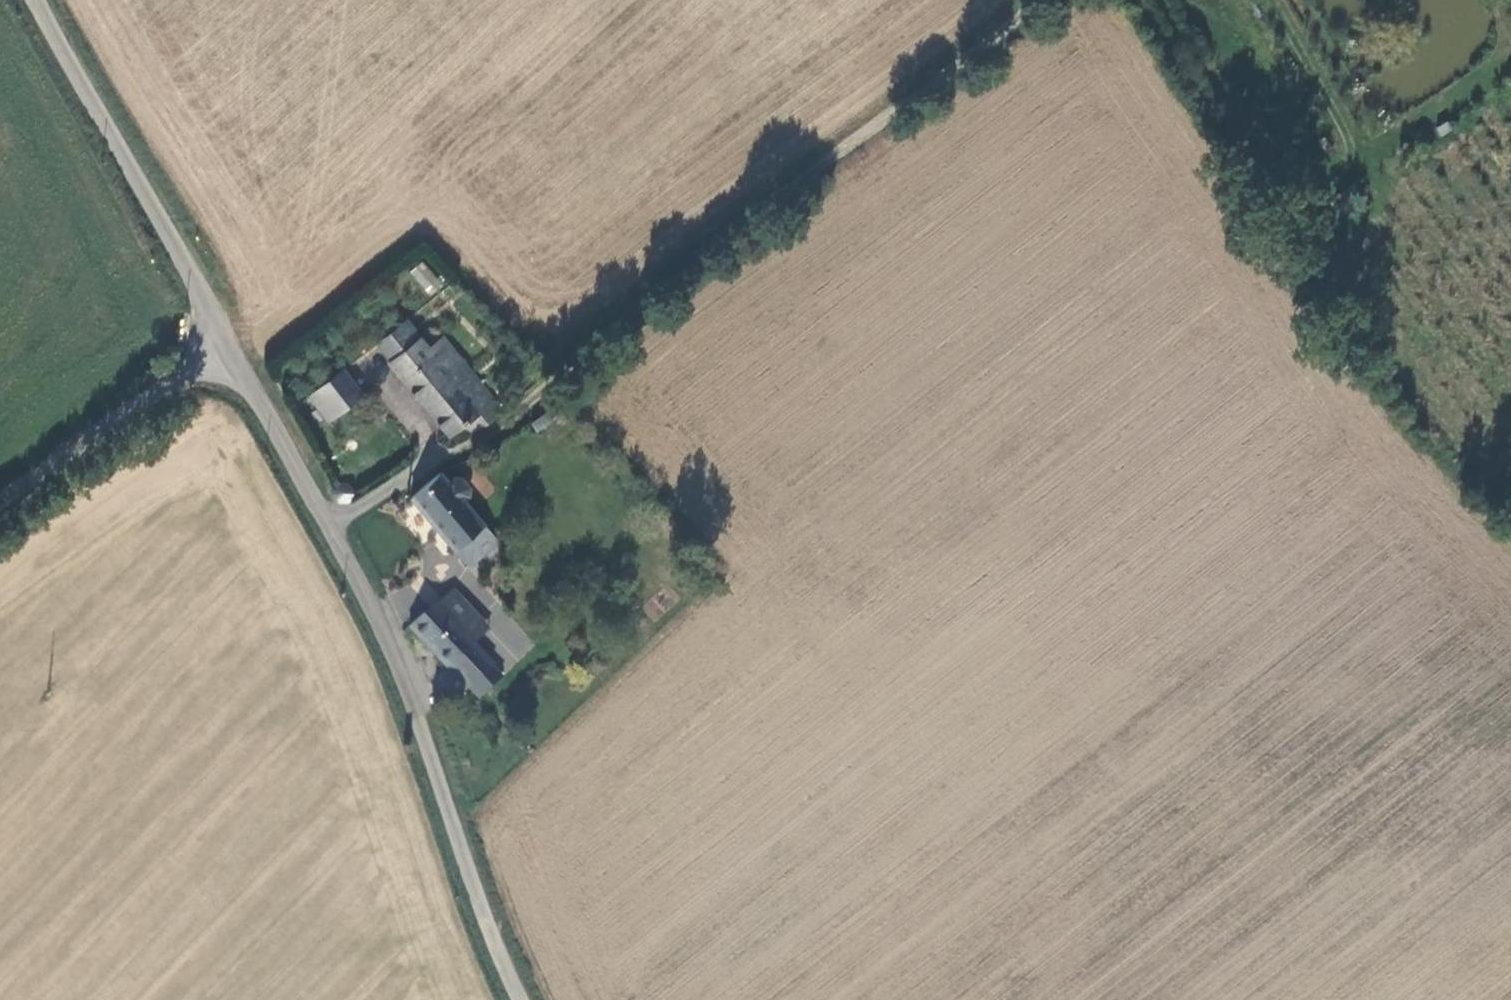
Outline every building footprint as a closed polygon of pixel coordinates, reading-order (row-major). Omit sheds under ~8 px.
[(431,296),(444,283),(421,260),(408,273),(431,296)] [(464,425),(472,433),(503,413),(472,380),(474,377),(444,338),(435,343),(409,318),(376,344),(452,434),(464,425)] [(361,395),(341,368),(310,393),(327,419),(361,395)] [(499,541),(444,473),(411,497),(468,565),(499,541)] [(338,486),(334,489),(333,495),(335,501),(341,504),(347,502),(351,498),(352,492),(349,487),(344,485),(338,486)] [(435,601),(409,627),(446,667),(447,666),(467,687),(492,664),(462,631),(477,617),(454,589),(437,603),(435,601)]
